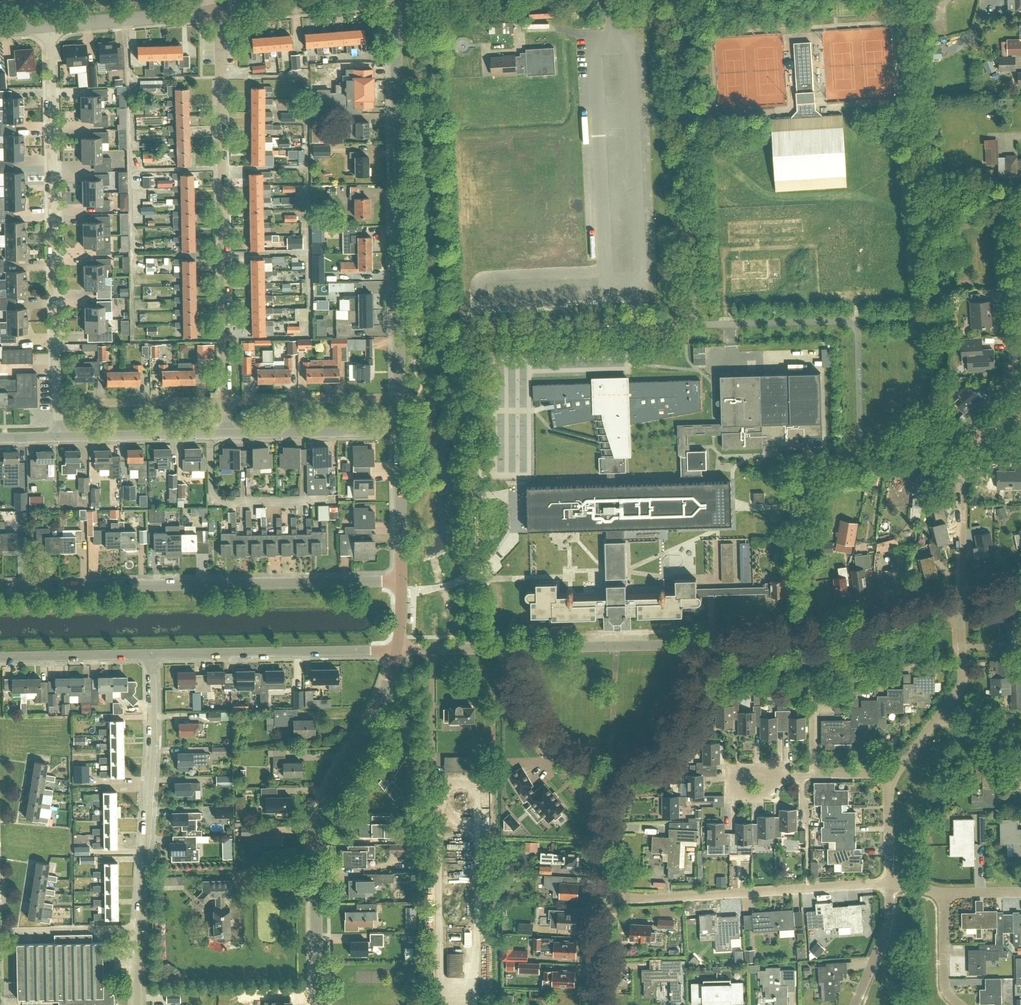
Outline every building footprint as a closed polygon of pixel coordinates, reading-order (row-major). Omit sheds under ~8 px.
[(1008,10),(1020,10),(1020,0),(1008,0),(1008,10)] [(350,42),(360,41),(361,50),(365,50),(364,41),(363,28),(349,29),(350,42)] [(349,29),(334,31),(335,43),(336,43),(346,42),(347,52),(351,51),(350,42),(349,29)] [(321,45),(331,44),(332,53),(336,53),(336,43),(335,43),(334,31),(320,32),(321,45)] [(322,54),(321,45),(320,32),(304,33),(305,46),(317,45),(318,54),(322,54)] [(278,50),(277,50),(277,58),(282,58),(281,50),(292,49),(291,36),(277,37),(278,50)] [(266,51),(264,51),(265,59),(269,59),(268,51),(277,50),(278,50),(277,37),(265,38),(266,51)] [(251,39),(253,52),(251,52),(252,60),(256,60),(256,52),(264,51),(266,51),(265,38),(251,39)] [(1019,41),(1007,42),(1008,55),(1020,54),(1020,41),(1019,41)] [(116,51),(116,42),(99,43),(100,63),(106,63),(106,70),(124,69),(123,51),(116,51)] [(847,187),(842,114),(839,115),(822,116),(822,115),(816,109),(815,103),(815,91),(814,91),(811,42),(794,43),(797,92),(796,92),(797,104),(797,111),(792,117),(792,118),(777,119),(771,119),(776,192),(847,187)] [(74,45),(64,46),(65,56),(66,56),(67,65),(87,63),(86,45),(74,46),(74,45)] [(182,45),(167,46),(167,59),(168,59),(179,59),(179,68),(183,68),(183,67),(190,67),(189,56),(182,56),(182,45)] [(152,46),(137,47),(137,60),(149,59),(149,69),(154,68),(154,59),(152,59),(152,46)] [(167,46),(152,46),(152,59),(154,59),(164,59),(164,68),(168,68),(168,59),(167,59),(167,46)] [(941,47),(927,47),(927,59),(941,59),(941,47)] [(522,57),(516,57),(491,58),(492,74),(527,72),(528,76),(556,74),(554,48),(526,49),(526,53),(521,54),(522,57)] [(34,61),(33,49),(14,50),(15,58),(7,59),(9,77),(17,76),(17,71),(26,70),(26,71),(36,70),(35,61),(34,61)] [(290,55),(292,69),(301,69),(299,54),(290,55)] [(1015,57),(999,57),(1000,69),(1016,69),(1015,57)] [(983,62),(988,72),(995,69),(991,58),(983,62)] [(252,73),(264,71),(264,64),(252,66),(252,73)] [(80,86),(88,86),(96,85),(95,66),(87,66),(88,77),(79,78),(80,86)] [(340,90),(340,93),(329,93),(329,90),(317,90),(317,100),(319,100),(319,106),(326,106),(326,104),(330,104),(330,111),(343,111),(343,106),(346,106),(354,106),(354,108),(372,108),(372,68),(354,69),(354,70),(346,70),(346,89),(340,90)] [(162,79),(142,79),(142,89),(158,89),(158,83),(162,82),(162,79)] [(175,85),(167,86),(167,94),(175,94),(175,101),(175,102),(188,102),(188,89),(175,90),(175,85)] [(264,89),(251,89),(251,101),(264,101),(264,100),(264,92),(272,92),(272,88),(264,88),(264,89)] [(95,89),(95,96),(81,96),(81,108),(101,108),(101,101),(107,100),(107,89),(95,89)] [(0,105),(0,110),(3,110),(3,111),(3,110),(23,110),(23,105),(23,98),(10,98),(10,90),(0,91),(0,99),(2,99),(3,105),(0,105)] [(264,114),(264,113),(264,104),(273,104),(273,100),(264,100),(264,101),(251,101),(251,114),(264,114)] [(175,101),(168,101),(168,106),(176,106),(176,114),(176,115),(188,115),(188,102),(175,102),(175,101)] [(101,108),(81,108),(81,121),(95,120),(95,126),(108,126),(108,115),(101,115),(101,108)] [(23,116),(24,116),(23,110),(3,110),(3,111),(3,123),(23,122),(23,116)] [(251,121),(251,127),(264,127),(264,126),(264,117),(273,117),(273,113),(264,113),(264,114),(251,114),(251,121)] [(176,114),(168,114),(168,119),(176,118),(176,127),(176,128),(189,127),(188,115),(176,115),(176,114)] [(355,119),(349,119),(350,129),(355,129),(356,138),(368,138),(368,122),(356,122),(355,119)] [(264,139),(264,137),(264,130),(273,130),(273,126),(264,126),(264,127),(251,127),(251,139),(251,138),(264,139)] [(176,127),(168,127),(168,132),(176,131),(177,139),(177,141),(189,140),(189,127),(176,128),(176,127)] [(95,132),(95,138),(81,138),(82,151),(102,150),(102,143),(108,143),(108,132),(95,132)] [(0,143),(0,148),(3,148),(24,148),(24,142),(23,142),(23,135),(3,135),(3,143),(0,143)] [(251,138),(251,139),(251,143),(251,152),(264,152),(264,151),(264,142),(273,142),(273,138),(264,137),(264,139),(251,138)] [(189,153),(189,140),(177,141),(177,139),(169,140),(169,144),(177,144),(177,152),(177,153),(189,153)] [(330,156),(330,145),(313,145),(313,156),(330,156)] [(24,153),(24,148),(3,148),(4,160),(24,160),(24,153)] [(102,150),(82,151),(82,163),(96,163),(96,171),(111,171),(110,157),(102,158),(102,150)] [(252,165),(264,165),(264,155),(273,155),(273,151),(264,151),(264,152),(251,152),(252,165)] [(190,166),(189,153),(177,153),(177,152),(169,152),(169,156),(177,156),(177,166),(190,166)] [(369,175),(370,175),(370,168),(369,168),(369,157),(359,157),(359,152),(349,152),(349,158),(354,158),(354,176),(369,176),(369,175)] [(1017,159),(1017,155),(1006,155),(1006,157),(999,157),(1000,177),(1017,176),(1017,168),(1020,168),(1020,159),(1017,159)] [(24,173),(4,173),(4,185),(25,185),(25,179),(24,179),(24,173)] [(270,173),(262,173),(262,174),(249,174),(249,187),(262,187),(262,186),(262,177),(270,177),(270,173)] [(102,185),(109,185),(109,174),(96,174),(96,180),(82,180),(82,193),(103,192),(102,185)] [(180,174),(172,174),(172,179),(180,179),(180,187),(180,188),(193,188),(193,175),(180,175),(180,174)] [(154,178),(144,178),(144,190),(154,190),(154,178)] [(24,196),(24,191),(25,191),(25,185),(4,185),(4,197),(25,197),(25,196),(24,196)] [(262,186),(262,187),(249,187),(249,199),(262,199),(262,198),(262,190),(270,190),(270,185),(262,186)] [(359,193),(359,186),(349,186),(349,199),(354,199),(355,217),(367,217),(369,217),(369,216),(370,216),(370,210),(369,210),(369,199),(359,199),(359,193)] [(180,187),(172,187),(172,191),(181,191),(181,199),(181,200),(193,200),(193,188),(180,188),(180,187)] [(103,192),(82,193),(83,205),(97,205),(97,211),(110,211),(109,200),(103,200),(103,192)] [(119,194),(120,208),(127,208),(126,193),(119,194)] [(25,203),(25,202),(25,197),(4,197),(5,210),(25,209),(25,203)] [(262,212),(262,210),(262,203),(270,202),(270,198),(262,198),(262,199),(249,199),(249,206),(250,212),(262,212)] [(181,199),(173,200),(173,204),(181,204),(181,212),(181,213),(193,213),(193,200),(181,200),(181,199)] [(262,212),(250,212),(250,221),(250,225),(263,224),(263,223),(262,215),(271,215),(271,210),(262,210),(262,212)] [(194,226),(193,213),(181,213),(181,212),(173,212),(173,217),(181,217),(181,225),(181,226),(194,226)] [(110,216),(97,217),(97,222),(83,223),(83,235),(103,235),(103,227),(110,227),(110,216)] [(119,234),(127,234),(126,217),(119,217),(119,234)] [(25,222),(5,222),(5,235),(26,234),(26,229),(25,229),(25,222)] [(263,224),(250,225),(250,237),(263,237),(263,236),(263,228),(271,228),(271,223),(263,223),(263,224)] [(194,238),(194,226),(181,226),(181,225),(173,225),(173,229),(181,229),(181,237),(181,238),(194,238)] [(357,253),(371,253),(371,237),(361,237),(361,225),(342,225),(342,235),(350,235),(350,242),(357,242),(357,253)] [(26,234),(5,235),(5,247),(26,246),(26,241),(25,241),(25,235),(26,235),(26,234)] [(83,235),(83,248),(98,247),(98,254),(110,254),(110,234),(103,235),(83,235)] [(269,236),(263,236),(263,237),(250,237),(250,251),(263,251),(263,241),(271,240),(271,236),(269,236)] [(181,237),(173,238),(173,242),(181,242),(182,252),(194,251),(194,238),(181,238),(181,237)] [(293,238),(293,248),(302,248),(302,238),(293,238)] [(312,241),(312,253),(325,253),(324,241),(312,241)] [(26,252),(26,246),(5,247),(6,259),(26,259),(26,252)] [(357,262),(340,262),(340,272),(349,272),(349,281),(361,281),(361,272),(361,269),(371,269),(371,253),(357,253),(357,262)] [(98,259),(98,265),(84,265),(84,277),(104,277),(104,270),(111,269),(111,258),(98,259)] [(263,260),(251,260),(251,273),(263,272),(263,271),(263,263),(271,263),(271,259),(263,259),(263,260)] [(182,260),(174,260),(174,264),(182,264),(182,272),(182,273),(195,273),(194,261),(182,261),(182,260)] [(312,265),(313,282),(323,282),(323,265),(312,265)] [(6,272),(6,279),(0,279),(0,284),(27,284),(27,278),(26,278),(26,271),(6,272)] [(263,272),(251,273),(251,285),(264,285),(264,284),(263,276),(272,276),(272,271),(263,271),(263,272)] [(182,272),(174,273),(174,277),(182,277),(182,285),(182,286),(195,286),(195,273),(182,273),(182,272)] [(104,277),(84,277),(84,290),(98,289),(99,298),(111,298),(111,284),(104,284),(104,277)] [(264,288),(272,288),(272,283),(264,284),(264,285),(251,285),(251,298),(264,298),(264,296),(264,288)] [(354,283),(343,283),(343,299),(357,298),(358,309),(371,309),(371,293),(361,293),(361,291),(354,291),(354,283)] [(15,303),(15,296),(26,296),(26,289),(27,289),(27,284),(0,284),(0,289),(6,289),(6,297),(0,297),(0,303),(15,303)] [(182,285),(174,285),(174,290),(182,290),(183,298),(183,299),(195,299),(195,286),(182,286),(182,285)] [(264,310),(264,309),(264,301),(272,301),(272,296),(264,296),(264,298),(251,298),(252,310),(264,310)] [(195,311),(195,299),(183,299),(183,298),(174,298),(174,302),(183,302),(183,311),(183,312),(195,311)] [(111,301),(99,301),(99,307),(85,307),(85,320),(105,319),(105,312),(112,312),(111,301)] [(992,301),(971,302),(972,327),(991,326),(991,309),(993,309),(992,301)] [(7,322),(27,321),(27,316),(27,309),(15,309),(15,303),(0,303),(0,309),(7,309),(7,322)] [(264,309),(264,310),(252,310),(252,323),(264,322),(264,321),(264,313),(272,313),(272,308),(264,309)] [(371,309),(358,309),(347,310),(347,319),(336,319),(336,337),(350,336),(350,328),(351,328),(362,328),(362,326),(371,326),(371,309)] [(196,324),(195,311),(183,312),(183,311),(175,311),(175,315),(183,315),(183,323),(183,324),(196,324)] [(105,319),(85,320),(85,332),(99,332),(99,338),(112,337),(112,327),(105,327),(105,319)] [(16,334),(27,334),(27,327),(28,327),(27,321),(7,322),(0,322),(0,343),(16,343),(16,334)] [(264,322),(252,323),(252,336),(265,335),(265,326),(273,326),(273,321),(264,321),(264,322)] [(183,323),(175,323),(175,328),(183,327),(183,337),(196,337),(196,324),(183,324),(183,323)] [(346,337),(330,337),(331,347),(333,347),(333,359),(322,360),(322,368),(322,381),(339,381),(339,371),(341,371),(340,347),(347,347),(346,337)] [(297,339),(297,340),(298,348),(311,348),(310,339),(297,339)] [(984,367),(995,366),(994,349),(977,350),(977,343),(978,343),(978,339),(961,340),(962,359),(967,358),(968,371),(984,370),(984,367)] [(287,340),(287,354),(297,354),(297,340),(287,340)] [(208,345),(197,345),(197,359),(208,359),(208,345)] [(32,349),(1,350),(1,364),(32,363),(32,349)] [(271,361),(271,350),(261,350),(261,361),(271,361)] [(241,356),(241,373),(251,373),(251,355),(241,356)] [(273,369),(273,382),(289,382),(289,372),(291,372),(291,358),(284,358),(284,369),(273,369)] [(365,364),(356,364),(356,381),(369,380),(369,364),(372,364),(372,358),(365,359),(365,364)] [(322,381),(322,368),(322,360),(311,360),(311,362),(303,362),(303,372),(306,372),(306,381),(322,381)] [(84,362),(84,366),(74,367),(75,381),(75,383),(82,383),(82,381),(93,381),(93,375),(99,375),(99,371),(98,371),(98,362),(84,362)] [(273,362),(254,363),(254,373),(257,373),(257,382),(273,382),(273,369),(273,362)] [(167,364),(159,365),(159,374),(162,374),(162,384),(178,384),(178,370),(167,371),(167,364)] [(196,364),(188,364),(188,370),(178,370),(178,384),(194,384),(194,374),(197,374),(196,364)] [(111,365),(104,365),(104,375),(107,375),(107,385),(123,385),(123,371),(111,371),(111,365)] [(141,365),(134,365),(134,371),(123,371),(123,385),(139,385),(139,375),(141,375),(141,365)] [(0,380),(0,407),(37,406),(37,373),(16,373),(16,379),(0,380)] [(722,425),(679,426),(680,453),(681,483),(689,482),(689,475),(702,474),(702,469),(707,469),(706,450),(688,451),(688,434),(722,433),(723,448),(763,447),(763,444),(772,443),(772,447),(799,446),(799,437),(822,436),(821,373),(721,375),(722,425)] [(629,440),(628,424),(702,409),(701,379),(641,381),(640,381),(628,382),(627,379),(628,379),(628,378),(593,379),(593,380),(594,380),(594,383),(533,385),(534,401),(550,400),(551,404),(546,405),(547,409),(552,408),(552,411),(551,412),(554,427),(598,418),(605,457),(599,457),(600,473),(607,473),(608,485),(616,484),(615,472),(626,472),(626,457),(625,457),(625,451),(625,446),(626,446),(626,440),(629,440)] [(967,384),(951,398),(965,413),(970,409),(978,418),(995,402),(990,397),(987,400),(984,396),(982,397),(975,390),(974,391),(967,384)] [(305,449),(306,464),(312,464),(312,467),(316,467),(316,473),(328,473),(328,466),(331,466),(331,453),(328,453),(328,446),(312,446),(312,449),(305,449)] [(366,446),(353,446),(353,471),(355,471),(355,472),(371,471),(370,465),(373,465),(373,449),(366,449),(366,446)] [(252,450),(245,450),(246,465),(252,465),(252,468),(271,467),(271,454),(268,454),(268,447),(252,447),(252,450)] [(299,447),(283,447),(283,453),(280,453),(280,467),(299,467),(299,464),(306,464),(305,449),(299,449),(299,447)] [(203,457),(201,457),(200,448),(185,448),(185,459),(182,459),(182,470),(205,470),(205,459),(203,457)] [(223,448),(223,454),(220,454),(220,468),(239,468),(239,465),(246,465),(245,450),(239,450),(239,448),(223,448)] [(143,460),(142,449),(127,450),(127,461),(128,461),(128,469),(138,469),(138,482),(147,482),(146,460),(143,460)] [(170,449),(154,449),(154,460),(148,460),(148,477),(155,476),(154,467),(171,467),(170,449)] [(67,451),(67,461),(67,465),(61,465),(61,474),(76,474),(76,470),(84,470),(84,465),(80,465),(80,450),(67,451)] [(119,456),(111,456),(111,450),(94,450),(94,469),(109,469),(109,477),(119,477),(119,456)] [(4,462),(1,462),(1,471),(8,471),(8,463),(19,463),(19,451),(4,452),(4,462)] [(37,469),(37,462),(53,462),(53,451),(36,451),(37,459),(30,459),(31,481),(35,481),(35,477),(42,477),(42,469),(37,469)] [(997,473),(997,488),(1020,488),(1020,462),(1016,462),(1016,471),(997,471),(997,473)] [(371,471),(355,472),(355,478),(353,478),(353,497),(367,497),(367,494),(373,494),(373,478),(371,478),(371,471)] [(88,491),(88,477),(78,477),(78,491),(88,491)] [(608,485),(528,487),(529,531),(606,529),(607,542),(624,541),(624,528),(732,525),(731,481),(689,482),(681,483),(616,484),(608,485)] [(308,484),(308,494),(336,494),(336,487),(325,487),(325,484),(308,484)] [(123,485),(123,499),(136,499),(135,485),(123,485)] [(98,501),(98,488),(90,488),(90,501),(98,501)] [(14,492),(14,509),(27,509),(27,492),(14,492)] [(754,503),(765,503),(764,492),(754,493),(754,503)] [(29,496),(30,509),(44,509),(44,496),(29,496)] [(371,527),(374,527),(373,511),(367,511),(367,508),(353,508),(353,526),(345,527),(345,534),(356,534),(371,533),(371,527)] [(921,508),(911,508),(910,521),(920,522),(921,508)] [(91,522),(96,522),(96,510),(80,510),(80,519),(86,519),(86,535),(91,535),(91,522)] [(932,525),(936,542),(928,544),(931,556),(920,558),(925,579),(937,576),(934,561),(941,559),(938,546),(950,543),(946,528),(948,527),(944,510),(933,513),(936,525),(932,525)] [(282,554),(281,534),(281,516),(276,517),(276,535),(266,535),(267,555),(282,554)] [(297,554),(296,534),(296,516),(291,516),(291,534),(281,534),(282,554),(297,554)] [(252,555),(251,535),(251,526),(251,517),(246,517),(246,535),(236,535),(236,555),(252,555)] [(267,555),(266,535),(266,517),(261,517),(261,535),(251,535),(252,555),(267,555)] [(312,554),(311,531),(311,518),(306,518),(306,534),(296,534),(297,554),(312,554)] [(321,531),(311,531),(312,554),(327,554),(326,520),(321,520),(321,531)] [(841,520),(837,542),(854,545),(858,523),(841,520)] [(1,521),(0,521),(0,533),(2,533),(2,549),(17,549),(17,533),(5,533),(5,521),(1,521)] [(120,531),(121,548),(126,548),(126,552),(136,552),(135,531),(124,531),(124,521),(118,521),(119,531),(120,531)] [(231,522),(231,533),(220,533),(221,556),(236,555),(236,535),(236,522),(231,522)] [(185,524),(179,524),(179,525),(179,533),(181,533),(182,550),(197,549),(196,542),(203,542),(203,530),(195,530),(195,533),(185,533),(185,524)] [(456,524),(456,536),(464,536),(464,524),(456,524)] [(181,533),(179,533),(179,525),(166,526),(166,532),(153,533),(154,547),(154,551),(182,550),(181,533)] [(75,530),(75,536),(64,536),(64,526),(58,526),(59,536),(60,536),(61,553),(76,552),(76,542),(82,542),(81,530),(75,530)] [(105,531),(105,530),(93,530),(93,544),(106,544),(106,548),(121,548),(120,531),(119,531),(105,531)] [(49,531),(39,532),(39,549),(45,549),(45,553),(61,553),(60,536),(59,536),(49,536),(49,531)] [(991,532),(975,535),(977,545),(973,546),(975,560),(973,560),(974,568),(991,565),(987,544),(992,543),(991,532)] [(356,534),(356,540),(354,540),(354,559),(368,559),(368,556),(374,556),(374,540),(371,540),(371,533),(356,534)] [(819,542),(820,551),(833,549),(831,540),(819,542)] [(603,615),(604,630),(631,629),(631,614),(638,614),(638,617),(683,616),(682,605),(694,605),(699,604),(700,603),(700,602),(701,602),(701,601),(701,599),(701,597),(702,596),(703,596),(708,596),(707,589),(696,589),(696,579),(693,579),(693,578),(678,579),(678,580),(675,580),(675,593),(667,593),(666,593),(665,592),(664,590),(664,588),(663,588),(662,588),(661,589),(660,590),(660,593),(626,594),(625,541),(624,541),(607,542),(604,542),(605,594),(574,595),(573,594),(573,593),(573,591),(572,591),(571,591),(570,591),(567,595),(557,596),(557,583),(554,583),(554,582),(539,582),(539,584),(536,584),(536,590),(536,591),(535,591),(530,591),(529,591),(528,592),(527,592),(526,593),(526,594),(525,595),(525,596),(526,598),(527,599),(528,600),(529,600),(530,600),(530,615),(531,615),(531,617),(552,616),(552,620),(596,618),(596,615),(603,615)] [(902,587),(906,586),(901,567),(904,566),(903,559),(899,545),(888,549),(894,568),(884,571),(890,590),(893,590),(894,593),(903,590),(902,587)] [(855,556),(856,570),(851,570),(854,593),(867,591),(862,555),(855,556)] [(849,585),(847,570),(846,567),(838,568),(839,578),(834,578),(836,595),(847,593),(846,585),(849,585)] [(771,583),(766,583),(766,587),(766,593),(767,593),(767,597),(777,597),(778,598),(779,597),(785,596),(784,580),(783,578),(781,577),(779,579),(779,580),(771,581),(771,583)] [(766,587),(707,589),(708,596),(766,593),(766,587)] [(999,642),(995,642),(996,651),(1000,651),(1000,652),(1009,652),(1009,654),(1020,654),(1020,640),(1019,640),(1018,619),(1020,619),(1020,611),(1012,611),(1012,618),(1001,618),(1001,632),(999,632),(999,642)] [(998,677),(990,678),(990,694),(1010,693),(1011,708),(1020,708),(1020,704),(1020,670),(1010,671),(1010,659),(997,660),(998,677)] [(336,669),(312,669),(312,682),(336,682),(336,669)] [(260,683),(259,674),(253,674),(253,671),(244,671),(244,670),(236,670),(236,671),(236,683),(251,682),(251,693),(260,693),(260,683)] [(266,693),(266,689),(285,688),(285,681),(283,680),(283,670),(266,670),(266,674),(259,674),(260,683),(260,693),(266,693)] [(201,691),(201,675),(195,675),(195,671),(177,672),(177,689),(195,689),(195,691),(201,691)] [(201,675),(201,691),(210,691),(210,683),(224,683),(223,671),(206,671),(206,675),(201,675)] [(903,683),(903,688),(903,704),(912,704),(912,699),(930,699),(930,692),(935,692),(935,675),(914,676),(914,683),(903,683)] [(113,677),(99,677),(99,688),(92,688),(92,696),(92,704),(99,704),(99,691),(107,691),(108,702),(112,702),(113,702),(113,690),(113,686),(113,677)] [(113,686),(113,690),(120,690),(120,698),(123,700),(125,698),(133,706),(139,700),(133,695),(136,692),(135,687),(137,685),(137,683),(135,681),(127,681),(127,677),(113,677),(113,686)] [(69,678),(55,678),(55,692),(64,691),(65,702),(70,702),(70,691),(69,678)] [(92,696),(92,688),(84,688),(84,678),(69,678),(70,691),(78,691),(78,702),(91,702),(91,704),(92,704),(92,696)] [(27,703),(27,692),(27,679),(12,679),(13,692),(21,692),(21,703),(27,703)] [(27,679),(27,692),(35,692),(35,703),(41,703),(49,703),(48,682),(41,682),(41,679),(27,679)] [(903,712),(903,704),(903,688),(887,688),(887,695),(877,695),(877,700),(878,717),(878,723),(878,725),(883,725),(883,727),(890,727),(890,723),(886,723),(886,712),(903,712)] [(303,707),(303,701),(303,691),(294,691),(294,707),(303,707)] [(739,699),(731,699),(732,706),(716,706),(716,727),(734,727),(733,715),(739,715),(739,712),(739,699)] [(878,717),(877,700),(862,700),(862,707),(852,707),(852,720),(852,728),(852,740),(863,740),(863,723),(878,723),(878,717)] [(112,702),(113,713),(123,713),(123,707),(122,707),(119,702),(113,702),(112,702)] [(449,708),(449,710),(444,710),(444,721),(450,721),(450,724),(458,724),(458,721),(473,721),(472,707),(471,707),(471,705),(464,705),(464,707),(461,707),(460,706),(459,705),(457,705),(455,706),(455,708),(449,708)] [(739,712),(739,715),(739,733),(755,733),(755,722),(761,722),(761,717),(761,706),(754,706),(754,712),(739,712)] [(294,735),(314,735),(314,720),(298,720),(298,709),(274,710),(274,717),(266,717),(266,732),(275,732),(275,725),(293,725),(294,749),(294,735)] [(783,711),(776,711),(776,717),(761,717),(761,722),(761,738),(777,738),(777,727),(783,727),(783,711)] [(783,711),(783,727),(789,727),(789,738),(806,738),(806,717),(790,717),(790,711),(783,711)] [(208,720),(220,720),(220,712),(208,712),(208,720)] [(109,730),(99,730),(99,735),(109,735),(110,736),(123,735),(123,720),(109,720),(109,730)] [(852,743),(852,740),(852,728),(852,720),(822,720),(822,744),(826,744),(826,748),(835,748),(835,743),(852,743)] [(198,730),(200,730),(200,723),(178,723),(178,736),(198,735),(198,730)] [(109,743),(99,744),(99,749),(109,749),(110,750),(123,750),(123,735),(110,736),(109,735),(109,743)] [(393,775),(406,755),(412,745),(401,737),(394,748),(378,773),(376,773),(375,775),(381,778),(378,782),(384,790),(385,789),(393,799),(402,792),(393,781),(395,776),(393,775)] [(704,743),(704,762),(697,762),(697,769),(713,769),(713,764),(720,763),(720,742),(704,743)] [(110,750),(109,749),(110,758),(99,758),(99,763),(110,763),(110,764),(124,764),(123,750),(110,750)] [(177,753),(177,765),(177,770),(188,770),(188,765),(207,765),(207,753),(177,753)] [(285,756),(273,756),(273,767),(282,767),(283,776),(302,775),(301,762),(285,762),(285,756)] [(480,756),(444,756),(444,771),(480,771),(480,756)] [(32,776),(45,778),(45,780),(54,781),(55,776),(45,774),(47,763),(35,761),(32,776)] [(986,762),(975,762),(976,780),(982,780),(982,794),(971,794),(971,806),(994,806),(994,766),(986,767),(986,762)] [(110,772),(99,772),(99,778),(110,778),(124,778),(124,764),(110,764),(110,763),(110,772)] [(84,765),(73,766),(74,778),(85,778),(84,765)] [(522,768),(509,776),(519,793),(521,791),(533,805),(544,816),(549,821),(554,817),(556,819),(562,813),(560,811),(565,807),(544,784),(535,792),(530,786),(532,785),(522,768)] [(1009,768),(1009,779),(1020,779),(1020,768),(1009,768)] [(687,796),(692,796),(704,796),(704,776),(713,776),(713,769),(697,769),(697,775),(687,775),(687,796)] [(43,788),(45,780),(45,778),(32,776),(30,789),(43,792),(42,793),(51,795),(52,790),(43,788)] [(232,777),(216,777),(216,787),(232,787),(232,777)] [(835,782),(814,783),(814,790),(813,790),(813,795),(814,795),(814,806),(821,806),(842,805),(849,805),(848,790),(835,790),(835,782)] [(175,795),(187,795),(187,798),(195,798),(195,790),(200,790),(200,783),(174,784),(175,795)] [(264,803),(265,813),(274,813),(274,811),(291,810),(291,797),(277,797),(277,788),(261,788),(261,803),(264,803)] [(28,804),(40,806),(40,808),(49,809),(50,804),(41,802),(42,793),(43,792),(30,789),(28,804)] [(102,792),(102,801),(91,801),(91,807),(102,807),(116,807),(116,792),(102,792)] [(245,817),(245,796),(235,796),(235,817),(245,817)] [(686,796),(679,796),(662,796),(663,817),(680,817),(679,804),(686,804),(686,796)] [(38,819),(38,821),(47,823),(48,817),(39,816),(40,808),(40,806),(28,804),(25,817),(38,819)] [(821,812),(821,817),(822,821),(833,821),(833,826),(833,827),(845,827),(856,827),(855,812),(842,812),(842,805),(821,806),(821,812)] [(215,806),(215,817),(233,817),(233,806),(215,806)] [(102,807),(102,815),(92,815),(92,821),(102,821),(117,821),(116,807),(102,807)] [(775,821),(774,833),(774,838),(782,838),(782,831),(797,831),(797,810),(781,810),(781,821),(775,821)] [(172,813),(172,825),(181,824),(182,830),(196,830),(196,819),(201,819),(201,813),(194,813),(172,813)] [(359,823),(359,837),(391,837),(391,815),(371,815),(371,823),(359,823)] [(774,833),(775,821),(775,816),(758,817),(758,828),(752,828),(752,844),(760,844),(760,838),(774,838),(774,833)] [(1017,829),(1017,818),(999,819),(1000,844),(1012,843),(1013,856),(1020,856),(1020,828),(1017,829)] [(504,819),(504,829),(514,830),(504,819)] [(962,819),(962,837),(957,837),(957,842),(963,842),(963,866),(975,865),(974,819),(962,819)] [(102,821),(103,829),(92,829),(92,835),(103,835),(117,835),(117,821),(102,821)] [(698,841),(699,830),(697,829),(698,821),(670,822),(669,829),(670,829),(669,837),(654,836),(654,835),(653,835),(652,852),(653,852),(668,853),(668,866),(667,866),(667,867),(669,867),(668,878),(672,878),(674,876),(674,872),(680,872),(680,867),(681,867),(680,867),(682,840),(698,841)] [(725,823),(708,823),(708,844),(723,844),(723,853),(730,853),(730,837),(725,837),(725,823)] [(730,837),(730,853),(738,853),(738,844),(752,844),(752,828),(752,823),(736,823),(736,837),(730,837)] [(241,826),(241,835),(253,835),(253,826),(241,826)] [(856,832),(856,827),(845,827),(833,827),(833,826),(822,827),(822,842),(835,842),(835,849),(856,848),(856,841),(857,841),(857,836),(856,836),(856,832)] [(103,843),(92,843),(92,849),(103,848),(103,849),(117,849),(117,835),(103,835),(103,843)] [(257,842),(258,853),(282,852),(282,849),(281,836),(264,837),(264,841),(257,842)] [(185,837),(185,843),(170,843),(170,855),(171,855),(171,862),(196,862),(196,861),(192,861),(192,850),(196,850),(196,837),(185,837)] [(232,838),(222,839),(222,859),(232,859),(232,838)] [(525,841),(525,850),(537,851),(538,842),(525,841)] [(340,857),(340,868),(343,868),(343,867),(348,867),(348,866),(357,866),(357,867),(366,867),(366,858),(374,858),(374,845),(347,845),(347,850),(341,850),(342,857),(340,857)] [(404,845),(389,846),(389,853),(393,853),(393,855),(400,855),(400,853),(404,853),(404,845)] [(860,848),(856,848),(835,849),(827,849),(828,864),(841,864),(841,871),(861,871),(860,863),(862,863),(862,859),(860,859),(860,848)] [(541,852),(540,863),(553,863),(562,863),(562,867),(580,868),(581,852),(563,851),(563,855),(554,854),(554,853),(541,852)] [(36,862),(34,876),(46,878),(46,880),(55,882),(56,876),(46,874),(48,864),(36,862)] [(103,863),(103,872),(93,872),(93,878),(103,878),(103,879),(117,878),(118,878),(117,863),(103,863)] [(366,880),(348,881),(348,896),(364,896),(364,891),(373,891),(373,885),(381,885),(381,882),(393,882),(392,873),(366,874),(366,880)] [(561,897),(562,897),(562,898),(568,898),(568,897),(579,898),(579,890),(578,889),(578,884),(562,883),(562,876),(545,875),(545,886),(554,889),(553,896),(561,897)] [(32,890),(44,892),(43,894),(53,896),(54,890),(44,889),(46,880),(46,878),(34,876),(32,890)] [(163,890),(184,889),(183,876),(163,877),(163,890)] [(717,876),(717,886),(727,886),(727,876),(717,876)] [(103,886),(93,886),(93,892),(103,892),(103,893),(118,893),(118,885),(118,878),(117,878),(103,879),(103,886)] [(216,907),(213,907),(213,926),(208,926),(208,935),(214,935),(214,937),(216,937),(216,939),(219,941),(222,941),(225,940),(227,939),(227,937),(229,934),(228,907),(224,907),(224,896),(233,896),(233,881),(202,881),(202,891),(197,897),(203,903),(206,899),(216,899),(216,907)] [(29,904),(42,906),(41,908),(51,909),(52,904),(42,902),(43,894),(44,892),(32,890),(29,904)] [(103,893),(103,900),(93,900),(93,906),(103,906),(103,907),(118,907),(118,893),(103,893)] [(848,905),(848,906),(833,907),(832,902),(815,903),(815,914),(822,914),(824,930),(833,930),(833,926),(850,925),(851,933),(864,933),(862,904),(848,905)] [(373,918),(377,918),(376,903),(356,904),(356,911),(344,911),(344,931),(358,930),(358,926),(373,926),(373,918)] [(27,918),(39,920),(39,922),(49,923),(49,918),(40,916),(41,908),(42,906),(29,904),(27,918)] [(104,915),(93,915),(93,919),(104,919),(104,920),(112,920),(118,920),(118,907),(103,907),(104,915)] [(578,913),(565,913),(565,911),(550,910),(550,918),(552,918),(552,926),(577,927),(578,913)] [(774,912),(753,914),(754,932),(794,929),(793,910),(774,912)] [(976,936),(982,936),(982,928),(997,927),(997,934),(996,934),(996,944),(1003,944),(1002,912),(997,912),(996,910),(976,910),(976,912),(962,912),(962,926),(976,926),(976,936)] [(1013,914),(1013,931),(1019,931),(1020,945),(1020,914),(1013,914)] [(731,939),(740,938),(740,929),(733,930),(733,924),(722,925),(721,917),(717,917),(717,915),(699,916),(701,933),(716,932),(718,951),(732,950),(731,939)] [(674,929),(674,921),(658,920),(658,928),(674,929)] [(631,923),(630,940),(655,941),(656,932),(651,932),(651,924),(631,923)] [(367,955),(366,946),(382,946),(382,934),(369,934),(369,941),(349,942),(350,955),(367,955)] [(18,944),(18,995),(42,995),(42,998),(59,998),(59,1004),(114,1004),(114,987),(101,987),(101,944),(91,944),(91,935),(53,935),(53,944),(18,944)] [(555,950),(555,956),(576,957),(576,942),(554,942),(554,938),(534,937),(534,949),(555,950)] [(999,959),(999,956),(1007,956),(1007,950),(1004,950),(1004,944),(1003,944),(996,944),(979,944),(979,950),(975,950),(975,955),(970,955),(970,973),(985,972),(985,960),(999,959)] [(501,959),(516,960),(516,952),(509,952),(509,946),(502,946),(501,959)] [(804,946),(796,947),(797,958),(805,958),(804,946)] [(745,949),(745,962),(755,962),(755,949),(745,949)] [(518,973),(539,974),(540,962),(519,961),(518,973)] [(663,970),(643,970),(643,982),(645,982),(645,998),(658,997),(658,989),(655,989),(655,981),(672,980),(672,1001),(683,1001),(682,984),(678,984),(678,973),(682,973),(682,961),(662,961),(663,970)] [(827,966),(818,967),(819,985),(822,985),(823,1000),(837,999),(836,992),(840,992),(839,980),(843,980),(843,973),(847,973),(846,962),(827,963),(827,966)] [(787,987),(795,986),(794,970),(780,971),(780,968),(766,968),(766,971),(758,971),(758,975),(758,978),(760,978),(760,982),(761,982),(761,984),(763,984),(763,987),(763,991),(765,991),(765,996),(766,996),(766,998),(774,998),(774,999),(774,1004),(788,1004),(787,987)] [(544,970),(544,979),(552,979),(552,986),(561,986),(562,987),(565,987),(565,986),(575,987),(575,970),(553,970),(553,971),(544,970)] [(986,989),(980,989),(980,1004),(995,1004),(1001,1004),(1001,978),(985,978),(986,989)] [(691,983),(691,1004),(702,1004),(717,1004),(717,980),(703,980),(703,983),(691,983)] [(731,980),(717,980),(717,1004),(732,1004),(743,1004),(743,983),(731,983),(731,980)] [(166,1003),(179,1003),(179,993),(166,993),(166,1003)]
